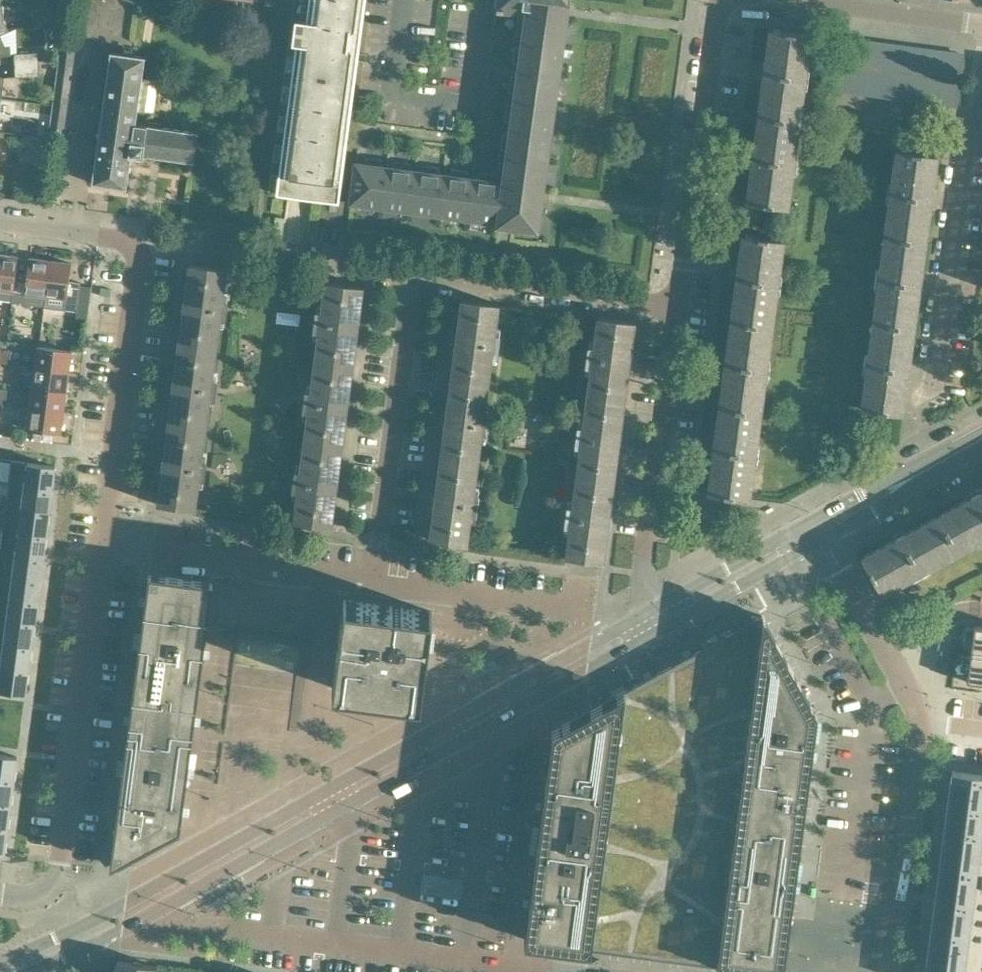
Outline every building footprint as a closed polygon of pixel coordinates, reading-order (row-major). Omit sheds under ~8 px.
[(293,3),(268,191),(339,200),(346,149),(365,0),(293,0),(293,3)] [(496,9),(526,13),(525,19),(519,18),(517,33),(523,34),(521,48),(515,47),(513,62),(519,63),(517,76),(511,75),(509,91),(515,91),(513,105),(507,104),(505,119),(511,120),(509,133),(503,133),(501,148),(507,149),(505,162),(499,161),(497,175),(481,173),(480,179),(466,177),(467,171),(452,169),(452,175),(438,173),(438,167),(423,165),(422,171),(409,170),(410,163),(395,161),(394,168),(380,166),(381,160),(366,158),(365,164),(356,163),(350,202),(497,222),(497,225),(537,230),(568,1),(569,1),(569,0),(497,0),(496,9)] [(1,34),(9,31),(4,19),(4,6),(0,6),(0,34),(1,34)] [(11,36),(22,34),(18,13),(7,15),(11,36)] [(799,120),(805,77),(810,34),(769,28),(758,114),(799,120)] [(65,134),(77,45),(75,45),(76,38),(64,37),(63,43),(61,43),(50,132),(65,134)] [(852,66),(855,40),(843,38),(840,64),(852,66)] [(864,67),(867,41),(855,40),(852,66),(864,67)] [(876,69),(879,43),(867,41),(864,67),(876,69)] [(888,70),(891,45),(879,43),(876,69),(888,70)] [(11,45),(0,45),(0,55),(11,54),(11,45)] [(900,72),(903,46),(891,45),(888,70),(900,72)] [(912,74),(915,48),(903,46),(900,72),(912,74)] [(924,75),(927,50),(915,48),(912,74),(924,75)] [(936,77),(939,51),(927,50),(924,75),(936,77)] [(39,64),(38,51),(15,52),(15,65),(39,64)] [(948,79),(951,53),(939,51),(936,77),(948,79)] [(110,52),(92,183),(126,187),(131,155),(143,157),(143,155),(193,161),(197,132),(135,123),(144,56),(110,52)] [(959,80),(963,54),(951,53),(948,79),(959,80)] [(40,75),(39,64),(15,65),(16,76),(40,75)] [(848,91),(852,66),(840,64),(836,90),(848,91)] [(860,93),(864,67),(852,66),(848,91),(860,93)] [(872,95),(876,69),(864,67),(860,93),(872,95)] [(884,96),(888,70),(876,69),(872,95),(884,96)] [(896,98),(900,72),(888,70),(884,96),(896,98)] [(908,99),(912,74),(900,72),(896,98),(908,99)] [(920,101),(924,75),(912,74),(908,99),(920,101)] [(932,103),(936,77),(924,75),(920,101),(932,103)] [(944,104),(948,79),(936,77),(932,103),(944,104)] [(956,106),(959,80),(948,79),(944,104),(956,106)] [(787,207),(799,120),(758,114),(746,202),(787,207)] [(926,235),(929,210),(930,204),(932,204),(934,193),(932,193),(937,154),(895,149),(884,235),(927,241),(928,235),(926,235)] [(42,191),(44,179),(32,178),(30,190),(42,191)] [(742,233),(738,265),(737,272),(735,271),(734,276),(734,282),(736,283),(731,319),(772,325),(783,238),(742,233)] [(914,321),(918,295),(925,246),(927,246),(927,241),(884,235),(872,322),(916,327),(916,321),(914,321)] [(18,256),(0,253),(0,299),(12,300),(15,280),(18,256)] [(15,280),(12,300),(44,304),(45,295),(50,260),(29,257),(26,281),(15,280)] [(68,287),(71,263),(50,260),(45,295),(66,298),(65,310),(77,312),(80,288),(68,287)] [(222,298),(226,268),(189,264),(184,299),(181,298),(179,309),(183,310),(179,344),(216,348),(219,317),(225,318),(228,299),(222,298)] [(358,321),(363,286),(326,281),(322,311),(317,310),(314,330),(319,330),(315,361),(352,366),(357,332),(361,333),(362,322),(358,321)] [(495,333),(499,304),(462,299),(457,334),(453,333),(452,344),(456,344),(451,379),(488,384),(492,353),(497,353),(500,334),(495,333)] [(630,356),(634,322),(598,317),(594,346),(589,345),(586,365),(592,366),(588,397),(624,402),(628,367),(632,368),(634,357),(630,356)] [(760,411),(772,325),(731,319),(726,357),(724,357),(722,367),(724,367),(719,406),(760,411)] [(909,364),(913,332),(915,332),(916,327),(872,322),(861,408),(902,413),(907,375),(909,375),(910,370),(911,364),(909,364)] [(212,378),(216,348),(179,344),(175,377),(171,377),(169,388),(173,388),(169,424),(205,428),(209,397),(215,398),(217,378),(212,378)] [(69,371),(72,350),(37,346),(34,367),(69,371)] [(348,401),(352,366),(315,361),(311,391),(306,390),(303,410),(309,410),(305,441),(342,446),(346,411),(350,412),(352,401),(348,401)] [(66,392),(69,371),(34,367),(32,387),(66,392)] [(89,387),(105,392),(109,381),(92,376),(89,387)] [(484,413),(488,384),(451,379),(446,413),(442,413),(441,424),(445,424),(440,459),(477,464),(482,432),(487,433),(489,414),(484,413)] [(63,412),(66,392),(32,387),(29,407),(63,412)] [(619,436),(624,402),(588,397),(584,426),(578,425),(575,445),(581,446),(577,477),(613,482),(617,447),(621,447),(623,436),(619,436)] [(748,498),(760,411),(719,406),(714,442),(712,442),(711,449),(711,453),(713,453),(708,492),(748,498)] [(61,433),(63,412),(29,407),(26,428),(61,433)] [(202,458),(205,428),(169,424),(164,458),(160,457),(159,468),(163,468),(158,504),(195,508),(199,477),(204,478),(207,458),(202,458)] [(337,480),(342,446),(305,441),(301,471),(295,470),(293,489),(298,490),(294,521),(331,526),(336,491),(340,491),(341,481),(337,480)] [(473,493),(477,464),(440,459),(435,493),(432,493),(430,504),(434,504),(429,539),(466,544),(471,512),(476,513),(479,494),(473,493)] [(12,460),(9,482),(52,488),(55,466),(12,460)] [(608,515),(613,482),(577,477),(573,506),(567,505),(565,525),(570,525),(566,557),(602,562),(607,526),(611,527),(612,516),(608,515)] [(9,482),(6,504),(50,509),(52,488),(9,482)] [(981,537),(981,490),(980,491),(979,489),(970,495),(971,496),(937,515),(957,551),(981,537)] [(6,504),(3,527),(46,533),(50,509),(6,504)] [(957,551),(937,515),(904,533),(903,531),(894,537),(895,538),(861,557),(865,564),(881,593),(957,551)] [(0,548),(0,551),(43,557),(46,533),(3,527),(0,548)] [(40,578),(43,557),(0,551),(0,573),(40,578)] [(38,600),(40,578),(0,573),(0,595),(38,600)] [(212,582),(148,573),(110,866),(180,828),(212,582)] [(35,621),(38,600),(0,595),(0,617),(35,621)] [(420,699),(432,611),(344,599),(332,687),(420,699)] [(524,939),(600,949),(719,965),(771,971),(783,971),(817,714),(762,614),(633,684),(551,728),(524,939)] [(32,645),(35,621),(0,617),(0,641),(32,645)] [(966,681),(981,683),(981,626),(974,625),(966,681)] [(29,669),(32,645),(0,641),(0,665),(29,669)] [(25,694),(29,669),(0,665),(0,690),(25,694)] [(14,781),(17,756),(0,754),(0,779),(14,781)] [(925,971),(981,971),(981,774),(952,770),(925,971)] [(11,804),(14,781),(0,779),(0,803),(11,804)] [(8,828),(11,804),(0,803),(0,827),(8,828)] [(463,877),(423,872),(421,892),(461,897),(463,877)] [(157,965),(117,960),(115,971),(156,971),(157,965)]
